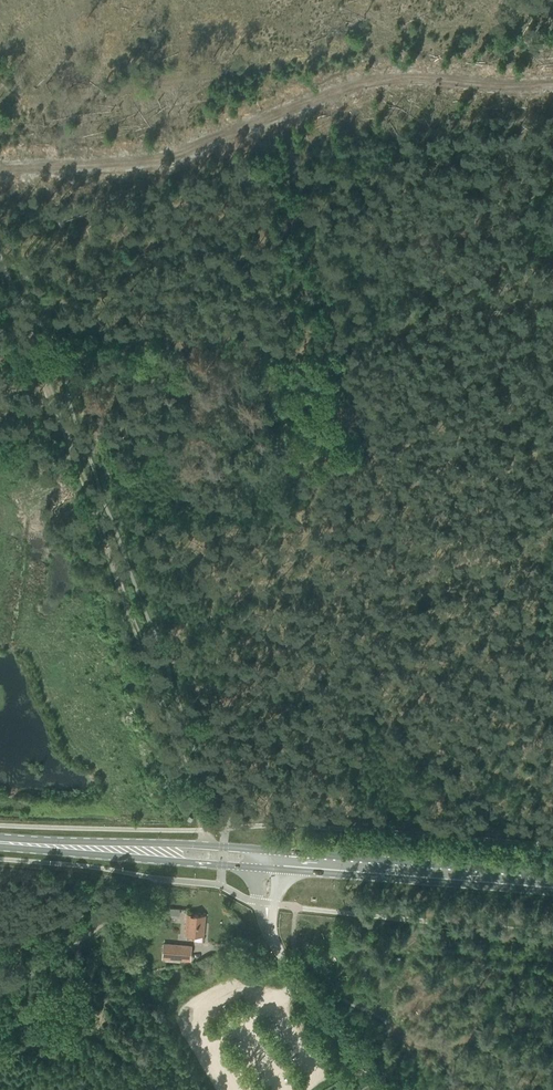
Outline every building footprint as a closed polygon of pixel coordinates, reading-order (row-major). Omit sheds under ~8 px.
[(205,915),(186,913),(185,934),(203,936),(205,915)] [(164,944),(163,958),(190,960),(191,946),(164,944)]
